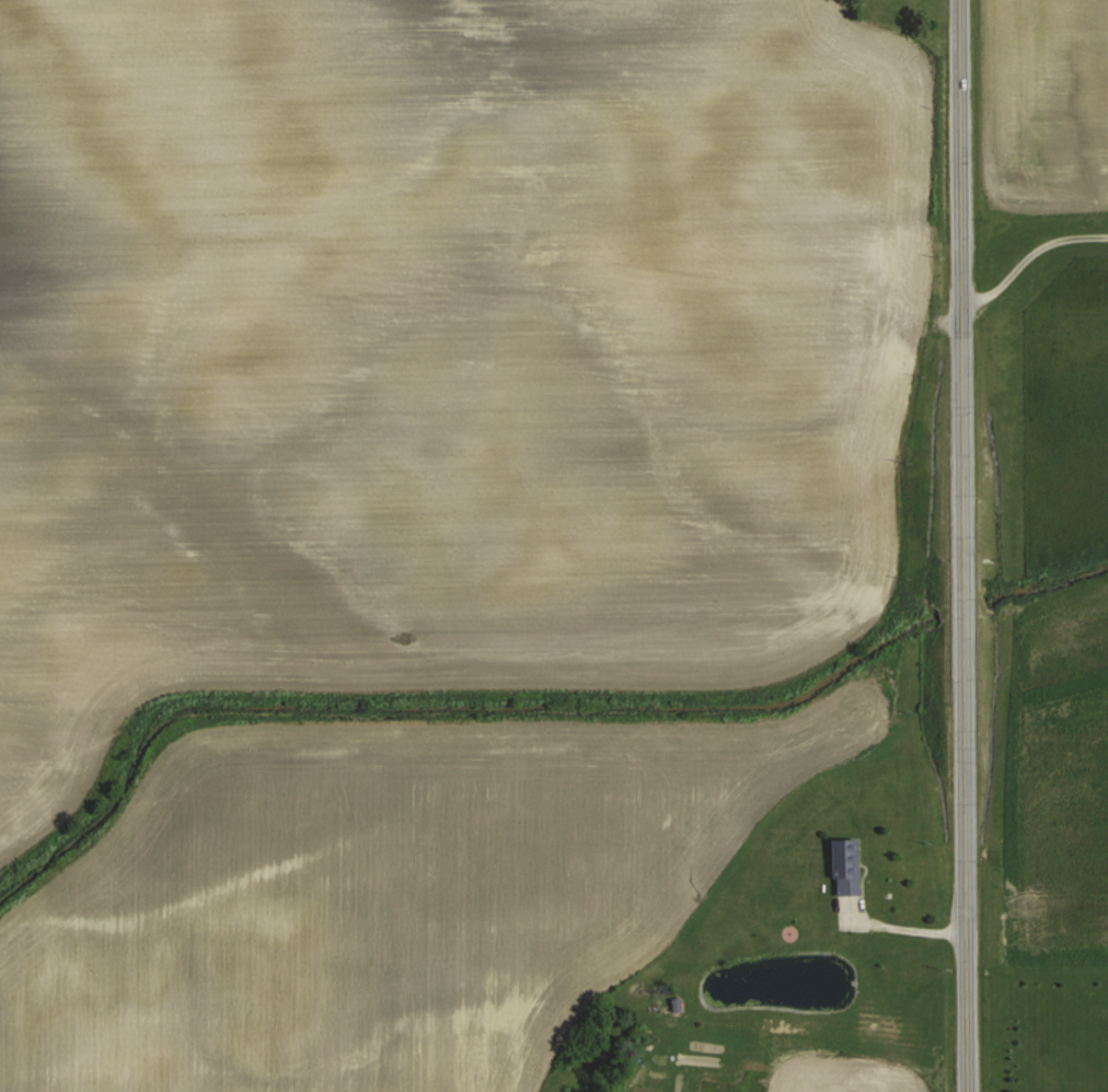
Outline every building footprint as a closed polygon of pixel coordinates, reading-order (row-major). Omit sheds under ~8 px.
[(860,893),(859,838),(833,838),(834,894),(860,893)]
